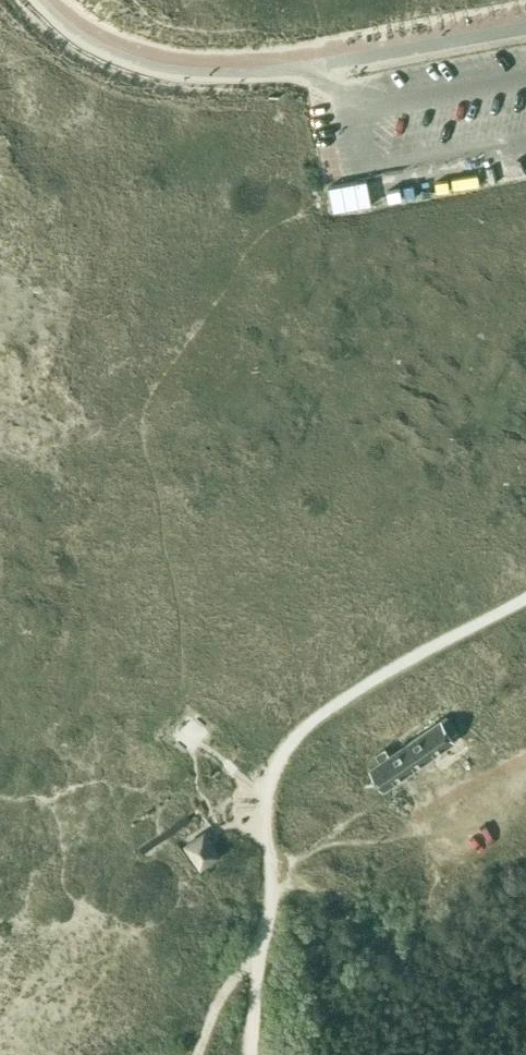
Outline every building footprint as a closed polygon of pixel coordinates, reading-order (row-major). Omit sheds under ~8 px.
[(451,735),(456,731),(446,717),(389,756),(385,749),(376,754),(381,762),(370,769),(384,788),(454,739),(451,735)] [(208,863),(219,855),(207,836),(210,834),(207,830),(185,845),(195,860),(203,855),(208,863)]
